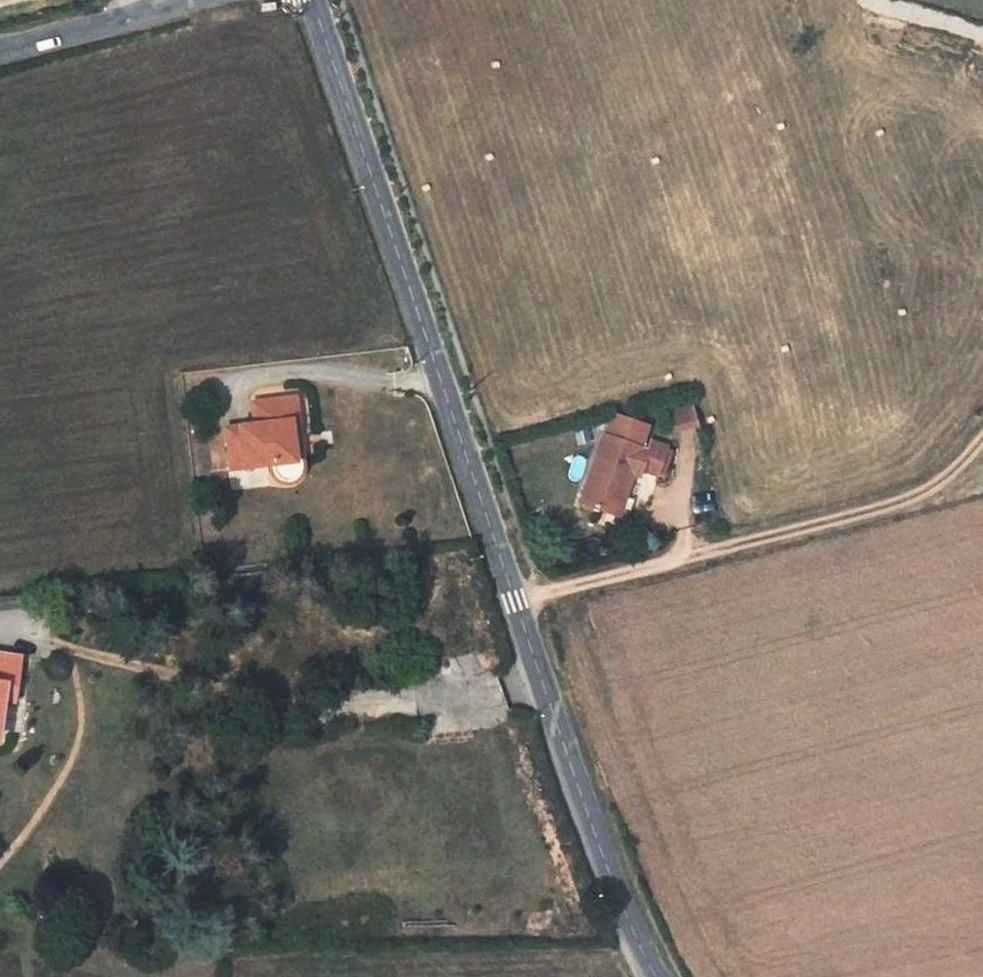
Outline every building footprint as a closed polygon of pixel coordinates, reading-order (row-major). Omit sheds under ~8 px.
[(294,391),(271,394),(272,398),(254,400),(256,417),(227,420),(230,458),(272,454),(273,461),(274,465),(275,469),(278,470),(282,472),(286,473),(292,472),(296,470),(298,468),(299,465),(301,460),(301,453),(300,448),(293,448),(289,415),(296,414),(294,391)] [(684,393),(662,400),(669,424),(692,419),(684,393)] [(607,430),(601,429),(576,495),(601,504),(597,514),(613,520),(622,517),(629,499),(620,495),(626,474),(617,471),(619,463),(629,467),(636,470),(637,465),(652,471),(662,442),(646,437),(644,445),(637,442),(645,421),(614,410),(607,430)] [(300,448),(296,414),(289,415),(293,448),(300,448)] [(617,471),(626,474),(629,467),(619,463),(617,471)] [(58,710),(64,664),(63,664),(0,657),(0,702),(58,710)]
